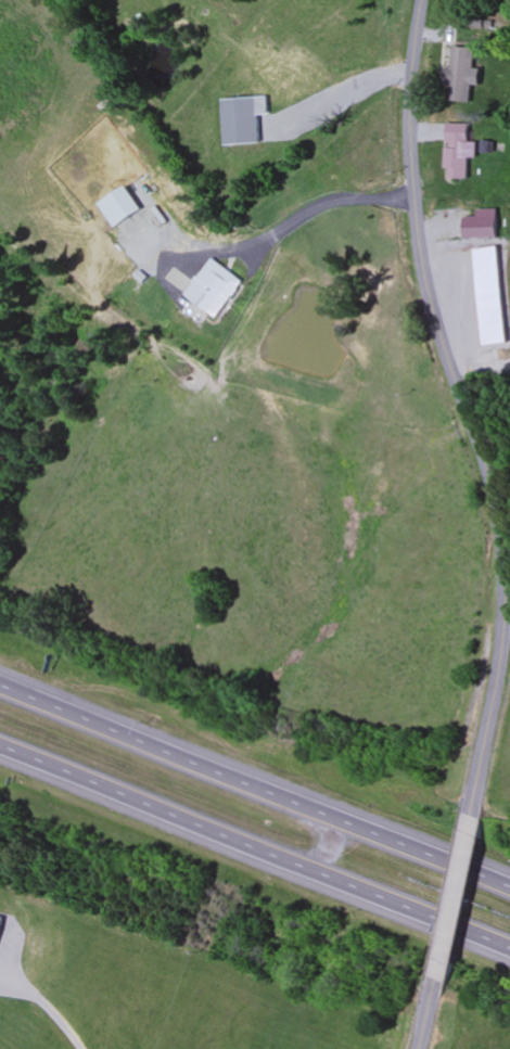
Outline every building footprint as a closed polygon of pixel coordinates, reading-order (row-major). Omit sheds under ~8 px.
[(479,50),(458,48),(454,91),(475,93),(479,50)] [(470,179),(470,125),(447,125),(447,179),(470,179)] [(500,210),(478,210),(478,217),(466,217),(466,239),(500,239),(500,210)] [(489,347),(509,344),(509,325),(499,247),(475,251),(489,347)] [(232,287),(208,267),(186,294),(209,314),(232,287)]
